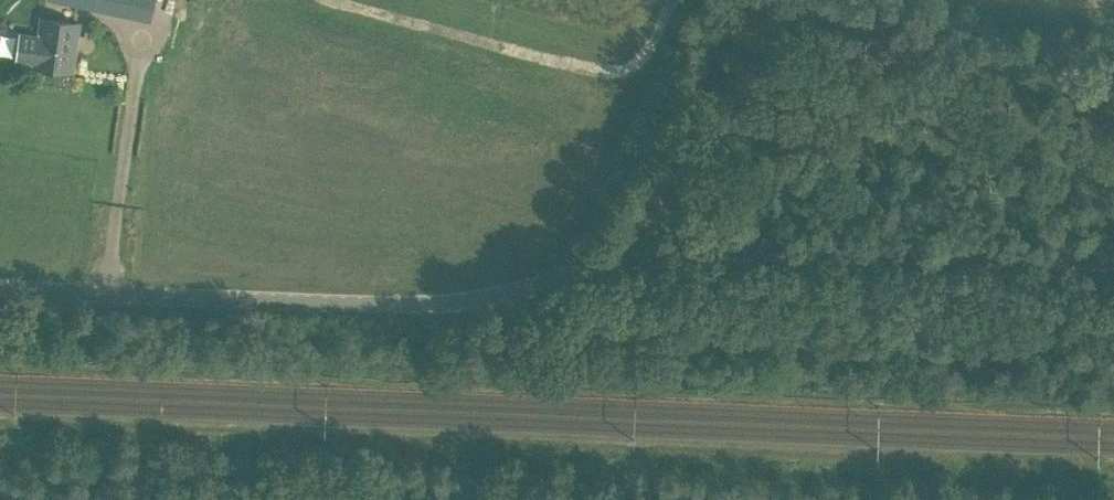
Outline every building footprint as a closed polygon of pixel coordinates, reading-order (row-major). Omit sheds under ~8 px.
[(153,13),(156,0),(94,0),(153,13)] [(20,32),(16,59),(35,62),(34,66),(72,72),(78,24),(41,19),(39,34),(20,32)]
